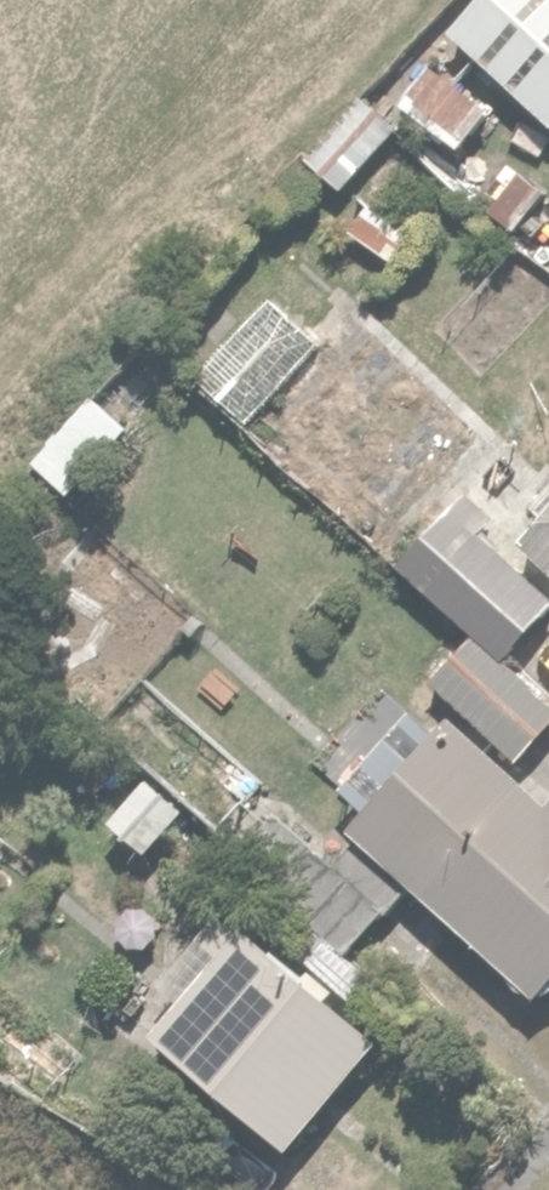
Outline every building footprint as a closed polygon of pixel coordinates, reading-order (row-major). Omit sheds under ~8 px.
[(450,20),(548,114),(548,0),(469,0),(450,20)] [(494,100),(422,53),(392,100),(464,146),(494,100)] [(403,120),(365,90),(310,160),(349,190),(403,120)] [(275,287),(200,371),(254,420),(330,336),(275,287)] [(132,426),(93,391),(27,465),(66,500),(132,426)] [(520,501),(536,514),(516,538),(548,565),(548,466),(520,501)] [(512,656),(548,611),(548,581),(449,500),(395,565),(470,626),(512,656)] [(507,754),(548,708),(548,704),(469,629),(423,678),(452,705),(507,754)] [(452,705),(436,722),(419,706),(411,699),(389,723),(381,716),(333,768),(362,794),(343,815),(416,884),(527,987),(548,964),(548,793),(507,754),(452,705)] [(416,884),(343,815),(328,832),(277,784),(210,856),(377,1012),(427,959),(384,919),(416,884)] [(175,989),(148,1021),(286,1138),(377,1030),(331,992),(339,982),(311,959),(306,964),(245,912),(233,926),(216,912),(161,977),(175,989)]
